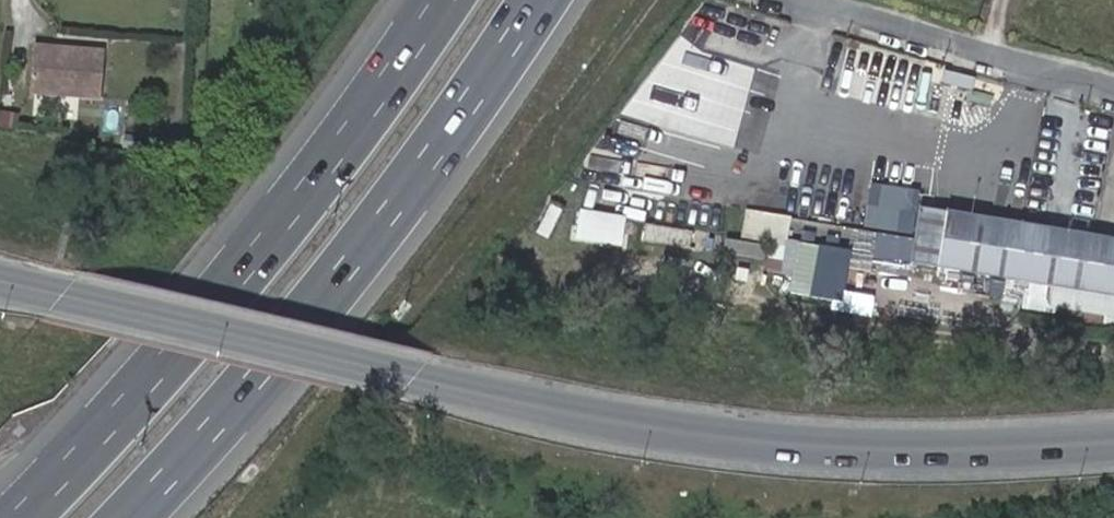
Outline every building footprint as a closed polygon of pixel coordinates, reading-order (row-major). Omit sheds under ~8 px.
[(105,52),(34,49),(32,97),(103,100),(105,52)] [(0,121),(0,135),(9,136),(11,122),(0,121)] [(1013,271),(1013,270),(1021,223),(1023,210),(988,204),(917,191),(904,251),(977,264),(1004,269),(1013,271)] [(565,208),(552,202),(537,233),(550,239),(565,208)] [(795,271),(793,290),(838,295),(844,244),(792,239),(795,212),(748,206),(745,236),(772,239),(769,268),(795,271)] [(1037,275),(1048,277),(1113,289),(1113,227),(1028,211),(1023,210),(1021,223),(1013,270),(1013,271),(1037,275)] [(625,217),(579,211),(577,226),(623,233),(625,217)] [(699,229),(648,221),(645,239),(698,249),(699,229)] [(768,244),(728,237),(726,253),(766,259),(768,244)] [(1004,269),(1000,293),(1042,305),(1041,313),(1113,318),(1113,289),(1048,277),(1037,275),(1013,271),(1004,269)]
